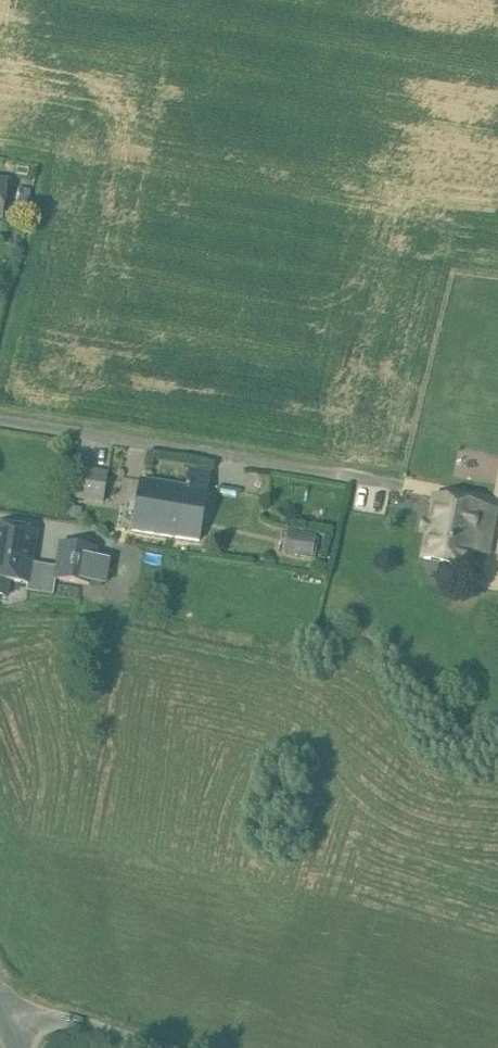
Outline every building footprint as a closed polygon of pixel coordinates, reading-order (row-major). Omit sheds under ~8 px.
[(20,187),(18,204),(30,205),(32,189),(20,187)] [(17,193),(6,192),(5,216),(27,217),(28,206),(17,206),(17,193)] [(187,489),(190,490),(206,493),(210,476),(190,472),(187,489)] [(76,498),(93,500),(94,500),(105,501),(108,476),(79,473),(76,498)] [(134,531),(185,539),(198,541),(206,493),(142,482),(142,483),(134,531)] [(487,556),(494,522),(496,514),(495,513),(436,502),(425,559),(425,560),(469,568),(472,553),(487,556)] [(34,535),(0,529),(0,579),(9,580),(27,583),(34,535)] [(286,552),(298,554),(310,556),(313,539),(290,534),(289,535),(286,552)] [(67,546),(61,545),(55,581),(93,587),(94,585),(106,587),(110,561),(98,559),(100,550),(91,549),(91,546),(68,543),(67,546)] [(6,596),(9,580),(0,579),(0,595),(6,596)]
